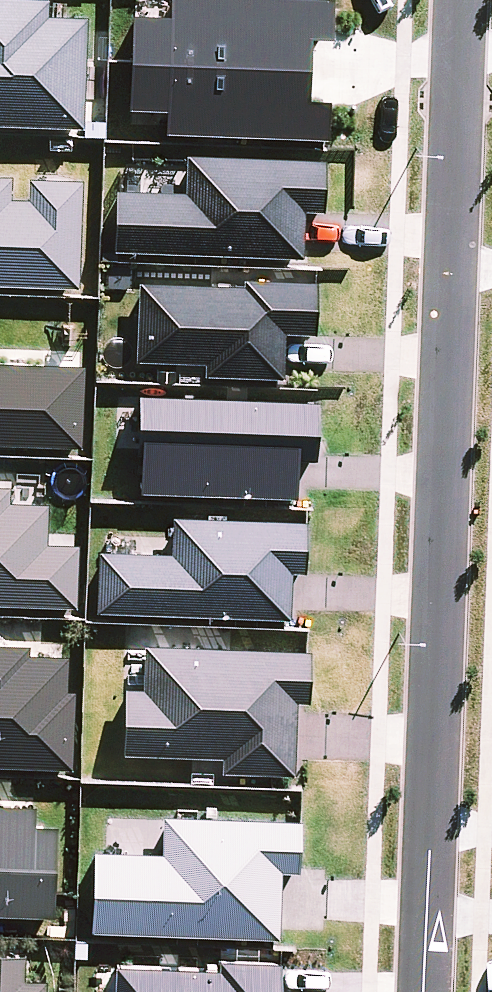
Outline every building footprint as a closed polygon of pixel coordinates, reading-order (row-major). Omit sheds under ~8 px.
[(83,128),(88,14),(48,12),(48,0),(0,0),(0,124),(83,128)] [(165,131),(326,136),(327,85),(311,85),(313,35),(332,36),(333,0),(170,0),(169,13),(132,11),(129,106),(166,107),(165,131)] [(324,209),(326,158),(183,154),(182,190),(116,188),(115,249),(302,255),(303,208),(324,209)] [(0,172),(0,280),(80,282),(83,177),(11,175),(11,172),(0,172)] [(204,374),(284,373),(283,331),(316,330),(316,278),(137,280),(137,359),(204,359),(204,374)] [(82,444),(84,362),(0,359),(0,442),(82,444)] [(298,457),(316,457),(318,398),(140,392),(136,489),(297,494),(298,457)] [(0,480),(0,602),(77,604),(80,541),(47,540),(48,501),(10,480),(0,480)] [(101,546),(99,610),(291,615),(292,570),(305,571),(307,518),(172,514),(171,549),(101,546)] [(123,750),(222,754),(221,769),(295,771),(297,699),(309,699),(311,647),(141,642),(140,683),(125,683),(123,750)] [(68,766),(74,651),(0,648),(0,763),(68,766)] [(51,914),(59,822),(36,819),(37,801),(0,798),(0,909),(51,914)] [(94,845),(92,930),(280,934),(281,868),(299,868),(300,815),(162,812),(161,847),(94,845)] [(24,977),(24,950),(0,951),(0,991),(44,991),(43,976),(24,977)] [(281,965),(115,957),(113,991),(280,991),(281,965)]
